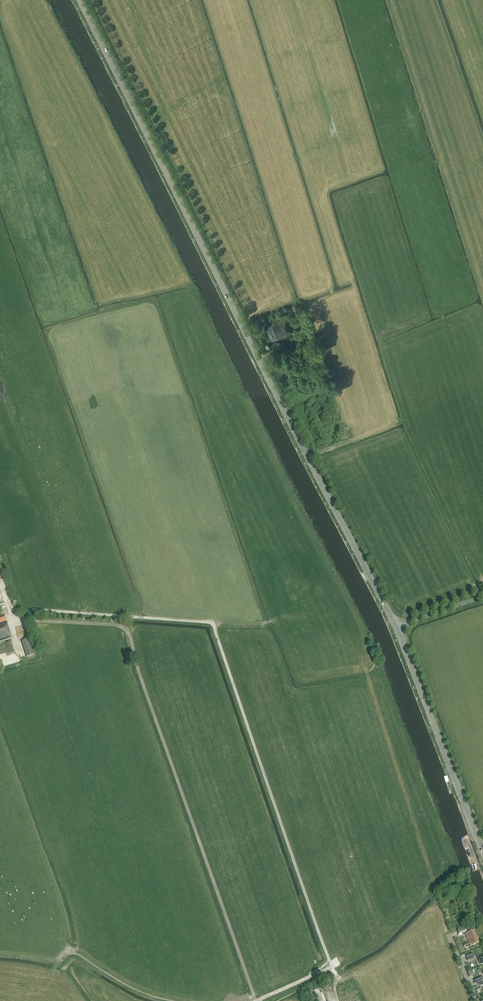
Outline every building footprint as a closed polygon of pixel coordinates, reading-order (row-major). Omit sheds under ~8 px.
[(275,340),(291,333),(289,329),(291,328),(286,318),(266,328),(272,341),(275,339),(275,340)] [(327,417),(329,423),(337,420),(335,414),(327,417)] [(0,624),(0,642),(12,638),(7,622),(0,624)] [(35,655),(30,639),(22,642),(27,658),(35,655)] [(15,653),(11,642),(4,644),(7,655),(15,653)] [(465,927),(457,930),(458,934),(458,936),(462,935),(462,934),(467,932),(465,927)] [(465,948),(479,943),(474,930),(465,934),(469,943),(463,945),(465,948)] [(467,961),(473,958),(471,952),(465,955),(467,961)]
